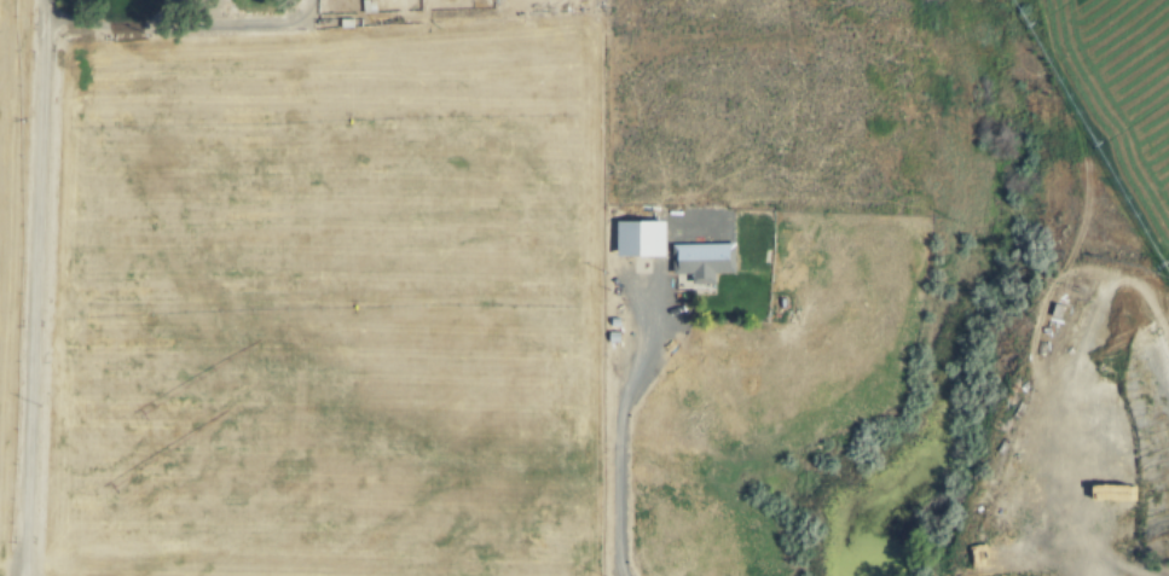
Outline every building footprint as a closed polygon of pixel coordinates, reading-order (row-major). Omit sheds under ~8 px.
[(617,221),(667,222),(666,257),(615,256),(617,221)] [(736,243),(737,274),(718,274),(718,285),(694,285),(694,275),(675,275),(673,244),(736,243)]
